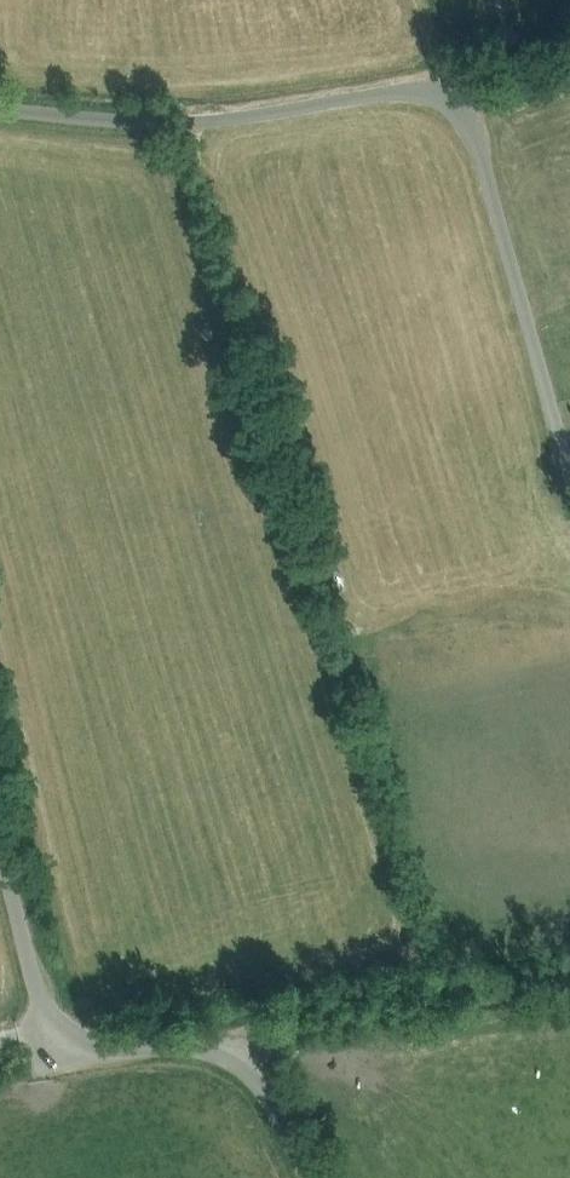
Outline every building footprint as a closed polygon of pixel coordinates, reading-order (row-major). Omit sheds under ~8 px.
[(513,27),(495,32),(500,49),(518,44),(513,27)]
